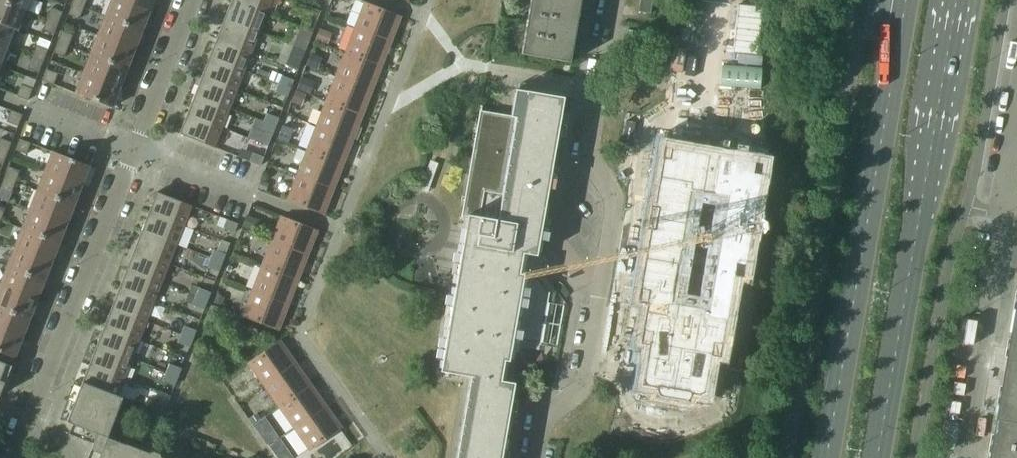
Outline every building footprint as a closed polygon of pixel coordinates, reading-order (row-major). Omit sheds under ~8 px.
[(18,29),(26,10),(1,0),(0,0),(0,22),(18,29)] [(26,10),(29,0),(1,0),(26,10)] [(106,16),(143,30),(150,11),(122,0),(112,0),(106,16)] [(150,11),(155,0),(122,0),(150,11)] [(225,18),(260,32),(268,13),(234,0),(232,0),(225,18)] [(268,13),(274,16),(280,0),(234,0),(268,13)] [(570,0),(531,0),(522,54),(571,62),(575,37),(578,35),(579,31),(564,28),(564,24),(577,27),(581,2),(570,0)] [(651,13),(653,0),(641,0),(639,11),(651,13)] [(365,1),(355,27),(392,41),(402,16),(365,1)] [(84,7),(73,3),(68,14),(80,18),(84,7)] [(52,7),(48,18),(59,23),(63,11),(52,7)] [(307,15),(318,20),(321,11),(310,7),(307,15)] [(106,16),(98,35),(135,49),(143,30),(106,16)] [(59,23),(48,18),(43,29),(54,34),(59,23)] [(225,18),(217,37),(253,51),(260,32),(225,18)] [(11,48),(18,29),(0,22),(0,44),(11,48)] [(355,27),(346,52),(382,66),(392,41),(355,27)] [(321,28),(316,39),(325,43),(329,31),(321,28)] [(62,30),(58,41),(69,45),(74,34),(62,30)] [(98,35),(91,54),(128,68),(135,49),(98,35)] [(217,37),(210,56),(245,70),(253,51),(217,37)] [(298,37),(295,46),(306,50),(309,42),(298,37)] [(69,45),(58,41),(54,52),(65,57),(69,45)] [(3,67),(11,48),(0,44),(0,65),(3,67)] [(37,45),(33,56),(44,61),(48,49),(37,45)] [(306,50),(295,46),(291,54),(303,59),(306,50)] [(346,52),(336,76),(372,90),(382,66),(346,52)] [(307,65),(315,68),(319,56),(311,53),(307,65)] [(91,54),(84,73),(121,87),(128,68),(91,54)] [(44,61),(33,56),(28,68),(39,72),(44,61)] [(210,56),(202,75),(238,89),(245,70),(210,56)] [(47,69),(43,80),(54,84),(58,73),(47,69)] [(279,83),(282,75),(273,71),(270,79),(279,83)] [(121,87),(84,73),(76,93),(113,107),(121,87)] [(202,75),(195,94),(231,108),(238,89),(202,75)] [(283,75),(280,84),(291,88),(294,80),(283,75)] [(25,76),(17,95),(29,100),(36,80),(25,76)] [(336,76),(327,101),(363,115),(372,90),(336,76)] [(302,78),(298,89),(308,93),(313,82),(302,78)] [(291,88),(280,84),(276,92),(288,97),(291,88)] [(441,371),(477,378),(478,376),(501,380),(505,360),(510,361),(513,340),(541,344),(550,292),(540,277),(532,276),(533,265),(535,256),(537,256),(565,97),(527,91),(516,89),(512,115),(482,110),(483,106),(481,106),(461,217),(463,218),(463,215),(468,216),(441,371)] [(297,90),(293,102),(301,105),(305,93),(297,90)] [(195,94),(188,113),(223,127),(231,108),(195,94)] [(327,101),(317,126),(353,140),(363,115),(327,101)] [(7,121),(19,125),(23,114),(12,110),(7,121)] [(223,127),(188,113),(180,133),(215,147),(223,127)] [(268,113),(265,122),(276,126),(280,117),(268,113)] [(276,126),(265,122),(262,130),(273,135),(276,126)] [(317,126),(307,150),(344,164),(353,140),(317,126)] [(0,140),(0,150),(8,153),(12,142),(1,137),(0,140)] [(20,138),(16,149),(27,154),(31,142),(20,138)] [(649,228),(638,289),(648,291),(646,302),(645,306),(644,314),(653,315),(642,378),(642,383),(646,386),(697,395),(701,394),(705,389),(711,355),(713,355),(718,354),(721,350),(734,275),(736,276),(740,275),(743,272),(744,270),(761,174),(753,173),(755,162),(716,155),(715,158),(710,157),(710,154),(671,147),(669,158),(661,157),(653,207),(658,208),(654,229),(649,228)] [(307,150),(298,175),(334,189),(344,164),(307,150)] [(53,151),(45,171),(82,185),(90,165),(53,151)] [(253,152),(250,161),(261,165),(264,157),(253,152)] [(9,166),(5,177),(16,181),(20,170),(9,166)] [(45,171),(38,190),(75,204),(82,185),(45,171)] [(334,189),(298,175),(288,200),(324,215),(334,189)] [(16,181),(5,177),(0,188),(12,193),(16,181)] [(267,192),(270,183),(262,180),(259,189),(267,192)] [(38,190),(30,209),(67,223),(75,204),(38,190)] [(157,191),(149,211),(185,225),(193,205),(157,191)] [(30,209),(23,228),(60,242),(67,223),(30,209)] [(149,211),(142,230),(177,244),(185,225),(149,211)] [(256,232),(261,220),(248,215),(243,227),(256,232)] [(282,215),(272,241),(308,255),(318,229),(282,215)] [(224,227),(235,232),(238,223),(227,219),(224,227)] [(23,228),(16,247),(53,261),(60,242),(23,228)] [(142,230),(134,250),(170,263),(177,244),(142,230)] [(272,241),(262,266),(299,280),(308,255),(272,241)] [(16,247),(8,266),(45,280),(53,261),(16,247)] [(215,249),(212,258),(223,262),(226,254),(215,249)] [(134,250),(127,268),(162,282),(170,263),(134,250)] [(223,262),(212,258),(208,266),(220,271),(223,262)] [(8,266),(1,285),(38,299),(45,280),(8,266)] [(262,266),(253,290),(289,304),(299,280),(262,266)] [(127,268),(120,288),(155,301),(162,282),(127,268)] [(0,287),(0,307),(30,318),(38,299),(1,285),(0,287)] [(200,287),(197,296),(208,300),(212,292),(200,287)] [(120,288),(112,307),(148,320),(155,301),(120,288)] [(289,304),(253,290),(243,316),(279,330),(289,304)] [(217,295),(214,304),(222,307),(226,299),(217,295)] [(208,300),(197,296),(193,304),(205,309),(208,300)] [(23,337),(30,318),(0,307),(0,329),(23,337)] [(112,307),(105,325),(140,339),(148,320),(112,307)] [(105,325),(97,345),(133,358),(140,339),(105,325)] [(186,325),(182,334),(193,338),(197,330),(186,325)] [(0,329),(0,352),(15,358),(19,346),(23,337),(0,329)] [(193,338),(182,334),(179,342),(190,347),(193,338)] [(996,457),(1016,457),(1016,334),(996,457)] [(248,362),(264,385),(296,362),(280,340),(248,362)] [(97,345),(90,364),(125,377),(133,358),(97,345)] [(6,382),(0,380),(4,369),(10,371),(12,365),(0,360),(0,396),(6,382)] [(264,385),(279,406),(311,384),(296,362),(264,385)] [(170,363),(167,372),(179,376),(182,368),(170,363)] [(90,364),(83,383),(118,396),(125,377),(90,364)] [(179,376),(167,372),(164,380),(175,385),(179,376)] [(477,378),(463,457),(502,457),(515,383),(501,380),(478,376),(477,378)] [(127,444),(108,437),(123,397),(118,396),(83,383),(67,422),(73,424),(70,433),(94,443),(88,457),(121,457),(127,444)] [(279,406),(295,428),(327,405),(311,384),(279,406)] [(148,398),(145,405),(153,409),(152,410),(164,414),(168,405),(156,400),(156,401),(148,398)] [(327,405),(295,428),(311,450),(342,428),(327,405)] [(164,414),(152,410),(148,422),(159,426),(164,414)] [(257,413),(249,418),(254,424),(261,419),(257,413)] [(263,419),(254,425),(259,432),(268,426),(263,419)] [(280,439),(270,446),(277,456),(287,449),(280,439)] [(157,452),(154,451),(150,452),(150,453),(127,444),(121,457),(155,457),(157,452)]
